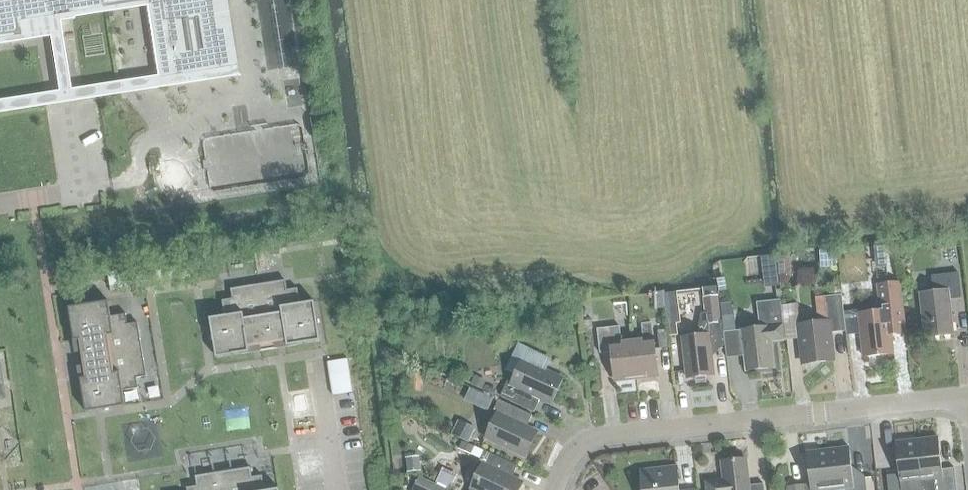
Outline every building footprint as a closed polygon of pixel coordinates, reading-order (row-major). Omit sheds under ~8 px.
[(22,37),(19,17),(32,15),(34,25),(59,21),(59,19),(72,17),(72,19),(74,19),(73,14),(112,8),(111,0),(0,0),(0,40),(22,37)] [(157,84),(194,78),(193,77),(237,70),(238,76),(240,76),(229,0),(144,0),(157,84)] [(896,246),(884,248),(885,255),(897,254),(896,246)] [(788,254),(785,257),(786,259),(786,261),(789,264),(790,264),(793,263),(796,260),(796,256),(792,253),(788,254)] [(776,255),(761,257),(765,288),(779,286),(776,255)] [(147,287),(144,266),(108,272),(111,293),(147,287)] [(950,301),(962,300),(959,275),(932,277),(934,293),(921,294),(926,340),(954,337),(950,301)] [(232,299),(222,301),(225,316),(210,319),(216,358),(250,353),(249,348),(287,342),(287,347),(321,341),(315,302),(300,304),(298,289),(287,290),(286,280),(231,289),(232,299)] [(881,312),(860,315),(862,334),(864,359),(894,355),(892,335),(906,334),(904,318),(904,316),(901,284),(879,286),(881,312)] [(719,286),(703,288),(705,298),(720,296),(719,286)] [(662,295),(654,295),(654,303),(665,302),(664,292),(663,292),(662,295)] [(724,333),(721,311),(720,296),(705,298),(706,314),(703,314),(699,337),(683,339),(687,379),(715,376),(712,348),(725,346),(724,333)] [(826,298),(829,322),(800,326),(804,365),(833,362),(830,334),(846,332),(842,296),(826,298)] [(125,406),(123,391),(138,388),(136,378),(146,376),(138,323),(128,324),(126,314),(111,316),(108,301),(69,308),(74,341),(79,341),(85,378),(80,379),(86,412),(125,406)] [(673,301),(665,302),(665,308),(666,314),(674,313),(673,301)] [(781,301),(758,304),(761,329),(742,331),(747,372),(774,369),(772,342),(786,341),(781,301)] [(721,311),(724,333),(735,331),(733,309),(721,311)] [(644,339),(633,340),(637,380),(659,377),(654,338),(652,324),(642,325),(644,339)] [(637,380),(633,340),(622,341),(621,327),(599,329),(601,354),(613,353),(615,382),(637,380)] [(666,330),(657,331),(659,349),(668,348),(666,330)] [(517,358),(523,361),(513,383),(508,381),(502,396),(536,411),(541,398),(550,401),(561,377),(547,371),(553,358),(523,346),(517,358)] [(348,359),(327,362),(332,396),(353,393),(348,359)] [(408,391),(421,392),(421,369),(408,369),(408,391)] [(528,428),(534,415),(500,400),(494,412),(498,414),(488,437),(525,454),(535,431),(528,428)] [(459,419),(453,432),(469,439),(475,426),(459,419)] [(921,482),(922,489),(957,489),(955,469),(942,471),(939,439),(917,441),(922,482),(921,482)] [(921,482),(922,482),(917,441),(896,444),(899,476),(887,477),(888,489),(911,489),(910,483),(921,482)] [(828,451),(832,489),(867,489),(866,479),(853,481),(850,449),(828,451)] [(471,484),(469,488),(470,488),(469,489),(515,489),(519,483),(511,479),(517,467),(483,451),(468,483),(471,484)] [(828,451),(807,453),(810,485),(788,488),(788,489),(832,489),(828,451)] [(764,485),(749,486),(746,460),(722,463),(724,480),(705,482),(706,489),(764,489),(764,485)] [(188,488),(187,488),(187,489),(265,489),(262,476),(252,477),(250,468),(196,476),(197,486),(188,488)] [(677,468),(641,472),(643,489),(679,489),(677,468)] [(887,476),(877,478),(878,489),(888,489),(887,476)] [(420,478),(415,489),(445,489),(420,478)]
